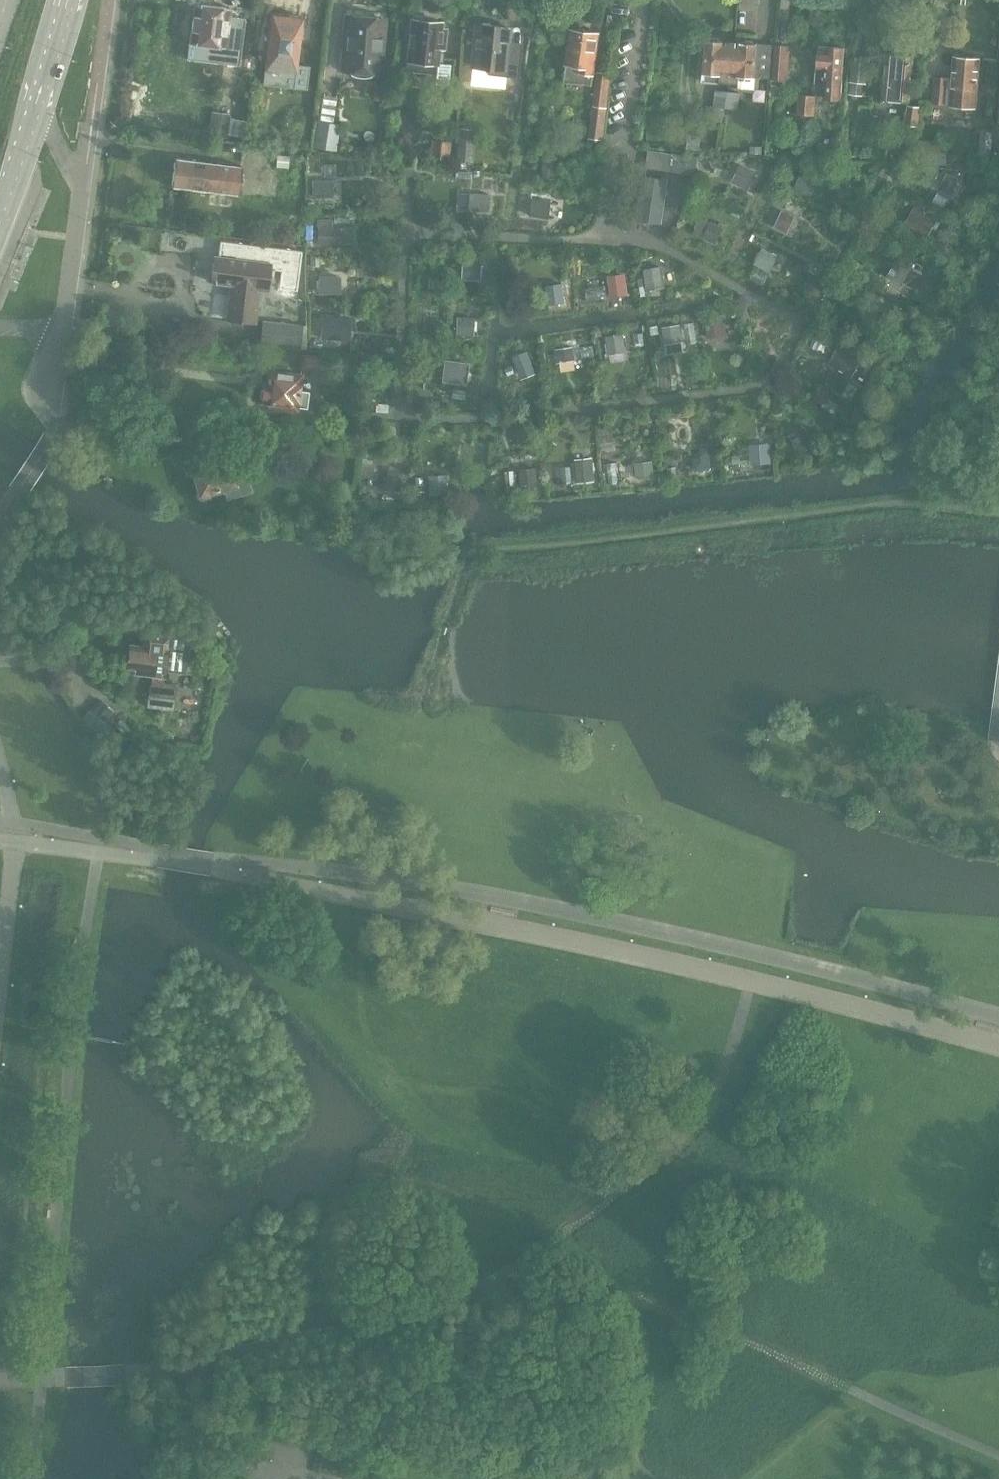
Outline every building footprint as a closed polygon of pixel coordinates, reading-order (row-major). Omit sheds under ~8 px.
[(758,0),(740,0),(740,10),(757,11),(758,0)] [(198,4),(195,4),(189,51),(207,53),(208,46),(226,48),(231,8),(210,6),(209,2),(201,1),(198,4)] [(269,34),(262,85),(307,90),(310,67),(297,65),(300,37),(303,17),(271,14),(269,34)] [(608,15),(607,29),(615,30),(617,16),(608,15)] [(349,71),(349,73),(349,74),(352,76),(370,77),(374,75),(374,73),(379,74),(381,51),(383,51),(384,38),(382,38),(383,19),(348,17),(344,71),(349,71)] [(446,52),(447,28),(442,28),(442,24),(425,23),(426,18),(411,17),(407,63),(409,63),(408,74),(438,76),(437,86),(450,87),(451,66),(440,66),(441,52),(446,52)] [(508,45),(510,28),(477,25),(472,67),(486,69),(486,72),(489,76),(519,79),(522,50),(511,49),(508,45)] [(594,74),(598,32),(586,31),(585,28),(578,27),(576,30),(571,30),(567,71),(565,82),(592,85),(593,74),(594,74)] [(729,86),(733,43),(724,42),(723,41),(720,41),(719,38),(711,38),(710,40),(707,40),(704,75),(702,75),(701,83),(729,86)] [(755,80),(758,44),(754,44),(753,41),(745,40),(743,43),(740,42),(740,44),(733,43),(729,86),(739,87),(741,78),(755,80)] [(790,46),(776,45),(773,79),(787,80),(790,46)] [(842,100),(846,49),(828,47),(827,52),(820,52),(819,68),(818,68),(816,88),(826,88),(825,99),(842,100)] [(908,102),(913,55),(908,55),(906,52),(897,51),(895,53),(886,53),(882,100),(908,102)] [(977,91),(980,58),(954,56),(952,79),(935,77),(933,103),(947,104),(947,105),(976,108),(977,101),(977,91)] [(867,84),(869,60),(853,58),(850,95),(863,96),(864,84),(867,84)] [(611,74),(608,73),(597,72),(588,143),(602,144),(603,140),(611,74)] [(715,108),(727,109),(728,93),(716,92),(715,108)] [(742,94),(728,93),(727,109),(740,111),(742,94)] [(799,97),(798,116),(814,117),(816,98),(799,97)] [(907,106),(905,127),(918,128),(919,107),(907,106)] [(229,115),(213,113),(211,135),(226,137),(229,115)] [(331,138),(333,126),(319,124),(315,148),(335,151),(337,139),(331,138)] [(471,163),(474,130),(460,129),(458,162),(471,163)] [(686,131),(686,150),(701,151),(702,132),(686,131)] [(431,140),(430,158),(433,158),(432,166),(445,167),(446,160),(450,160),(451,142),(431,140)] [(949,142),(919,140),(917,162),(947,165),(949,142)] [(698,157),(672,154),(648,151),(645,168),(696,176),(698,157)] [(244,169),(176,160),(172,189),(240,198),(244,169)] [(757,173),(741,164),(732,182),(748,191),(757,173)] [(819,179),(802,172),(795,188),(812,195),(819,179)] [(959,179),(948,173),(939,191),(950,196),(959,179)] [(662,225),(668,179),(643,176),(637,221),(662,225)] [(313,181),(313,199),(333,198),(333,181),(313,181)] [(469,194),(468,211),(490,212),(491,195),(469,194)] [(531,199),(528,217),(550,220),(552,202),(531,199)] [(938,219),(915,206),(906,223),(929,236),(938,219)] [(795,218),(782,212),(775,228),(788,233),(795,218)] [(723,229),(712,222),(703,239),(715,245),(723,229)] [(318,229),(318,245),(341,245),(341,229),(318,229)] [(778,257),(762,249),(754,265),(770,273),(778,257)] [(271,264),(215,257),(212,282),(235,285),(233,295),(230,295),(227,320),(255,323),(258,298),(255,298),(256,290),(267,291),(271,264)] [(911,269),(896,261),(888,277),(903,285),(911,269)] [(480,264),(463,263),(462,279),(479,280),(480,264)] [(647,291),(666,288),(662,267),(643,269),(647,291)] [(626,276),(608,279),(611,298),(629,295),(626,276)] [(318,277),(318,295),(341,295),(341,277),(318,277)] [(566,303),(563,284),(546,287),(549,306),(566,303)] [(869,310),(860,327),(876,335),(884,319),(869,310)] [(475,318),(457,317),(456,335),(474,336),(475,318)] [(326,318),(326,338),(342,338),(342,328),(346,328),(346,318),(326,318)] [(301,346),(302,336),(304,325),(263,321),(260,342),(301,346)] [(706,326),(708,339),(724,336),(722,323),(706,326)] [(662,328),(665,345),(683,342),(680,326),(662,328)] [(626,352),(624,334),(606,337),(609,355),(626,352)] [(576,360),(574,348),(556,351),(558,363),(576,360)] [(514,361),(518,372),(534,366),(530,355),(514,361)] [(300,376),(268,372),(267,387),(264,386),(264,390),(261,392),(260,398),(263,401),(263,403),(283,405),(282,410),(298,412),(299,407),(307,408),(309,393),(300,392),(303,368),(319,370),(321,358),(303,356),(300,376)] [(452,362),(450,379),(467,381),(469,364),(452,362)] [(805,427),(789,436),(800,454),(815,446),(805,427)] [(242,459),(244,458),(257,454),(254,445),(220,441),(227,465),(222,466),(222,464),(204,469),(204,472),(196,474),(201,490),(198,493),(200,499),(205,500),(210,499),(210,497),(224,492),(227,500),(252,492),(242,459)] [(770,463),(769,444),(751,446),(752,464),(770,463)] [(713,469),(711,455),(692,458),(694,471),(713,469)] [(593,460),(575,462),(577,483),(595,482),(593,460)] [(635,464),(636,477),(654,475),(653,463),(635,464)] [(538,487),(537,469),(519,471),(521,488),(538,487)] [(447,495),(446,475),(428,477),(429,496),(447,495)] [(401,477),(383,476),(382,490),(400,492),(401,477)] [(167,678),(168,669),(186,670),(188,651),(171,649),(172,637),(147,634),(146,646),(133,645),(132,648),(129,649),(129,656),(131,658),(130,674),(152,677),(152,682),(150,682),(146,708),(174,711),(177,685),(164,684),(165,678),(167,678)] [(114,711),(100,698),(89,710),(104,723),(114,711)]
